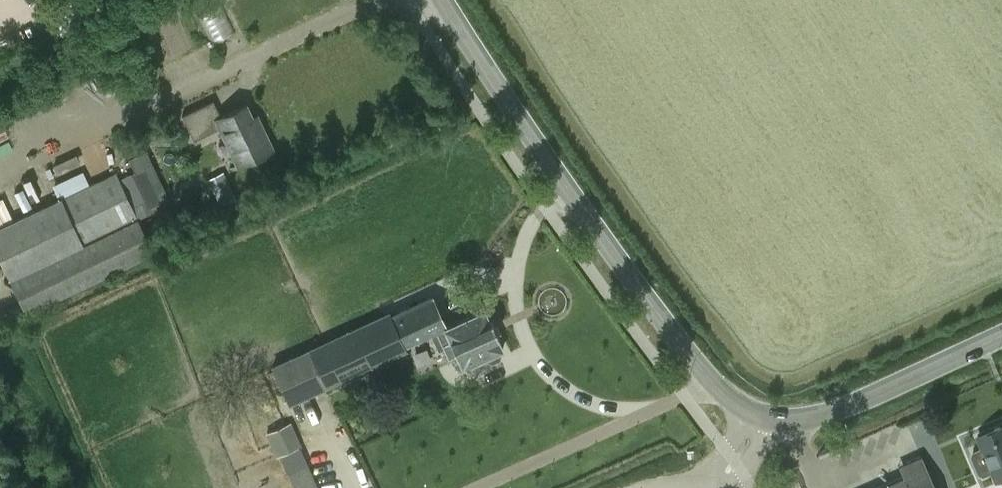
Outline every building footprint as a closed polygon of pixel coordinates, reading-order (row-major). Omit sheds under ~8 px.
[(273,149),(265,132),(260,134),(246,105),(221,117),(213,101),(182,116),(194,141),(220,129),(238,166),(273,149)] [(119,180),(115,172),(0,226),(0,258),(25,312),(153,253),(136,217),(155,208),(152,203),(166,197),(145,152),(130,159),(136,172),(119,180)] [(228,185),(214,192),(221,204),(235,198),(228,185)] [(498,357),(499,350),(502,349),(483,308),(446,326),(432,295),(390,314),(389,311),(271,366),(288,404),(325,387),(325,388),(407,350),(405,345),(431,333),(439,351),(445,348),(450,358),(456,355),(462,367),(482,358),(488,362),(498,357)] [(17,318),(13,309),(0,315),(0,326),(17,318)] [(291,421),(265,433),(275,457),(279,455),(294,487),(318,487),(299,446),(301,445),(291,421)] [(996,480),(1001,478),(1001,426),(977,436),(996,480)] [(920,454),(897,465),(901,475),(873,487),(935,487),(920,454)]
